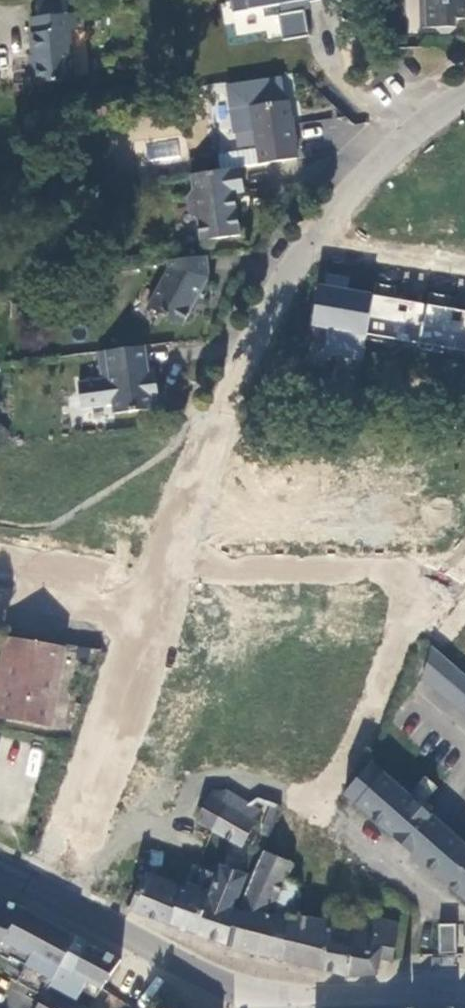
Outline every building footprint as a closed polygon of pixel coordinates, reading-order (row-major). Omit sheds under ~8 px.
[(38,18),(68,15),(66,0),(39,0),(36,0),(38,18)] [(311,34),(306,0),(223,0),(229,38),(265,33),(267,40),(311,34)] [(424,29),(435,29),(441,33),(452,33),(457,27),(456,20),(464,19),(464,0),(423,0),(424,29)] [(38,18),(30,18),(32,33),(30,34),(31,55),(29,55),(31,84),(74,80),(69,32),(77,31),(75,14),(68,15),(38,18)] [(250,107),(259,165),(296,159),(293,144),(295,144),(293,128),(291,127),(287,102),(250,107)] [(242,193),(239,168),(189,175),(191,190),(185,199),(187,214),(196,220),(199,242),(239,236),(233,194),(242,193)] [(208,278),(205,257),(166,261),(167,270),(147,307),(182,326),(194,303),(198,306),(209,287),(204,284),(208,278)] [(366,338),(464,352),(464,307),(317,286),(307,353),(362,362),(366,338)] [(141,347),(97,353),(103,400),(111,400),(112,414),(152,409),(151,401),(158,400),(155,378),(145,379),(141,347)] [(0,710),(0,718),(49,726),(57,674),(72,677),(77,650),(6,638),(0,675),(0,681),(5,681),(0,710)] [(430,645),(423,679),(464,716),(464,675),(430,645)] [(408,802),(411,799),(370,763),(343,794),(393,838),(418,810),(408,802)] [(427,802),(438,784),(423,776),(413,793),(427,802)] [(223,803),(224,791),(210,791),(197,822),(211,830),(223,803)] [(242,816),(248,805),(224,791),(223,803),(211,830),(240,847),(251,822),(250,821),(242,816)] [(411,853),(433,828),(464,856),(464,846),(411,799),(408,802),(418,810),(393,838),(411,853)] [(275,814),(278,806),(272,804),(260,834),(266,836),(275,814)] [(257,810),(248,805),(242,816),(250,821),(257,810)] [(285,879),(304,829),(275,814),(266,836),(259,855),(261,856),(238,912),(226,947),(255,955),(266,913),(271,914),(285,879)] [(433,828),(411,853),(464,902),(464,856),(433,828)] [(196,868),(126,841),(124,841),(112,863),(146,876),(132,912),(171,928),(196,868)] [(146,876),(112,863),(105,861),(90,895),(132,912),(146,876)] [(244,878),(219,868),(215,876),(196,868),(171,928),(226,947),(238,912),(231,911),(244,878)] [(284,962),(291,916),(299,885),(285,879),(271,914),(266,913),(255,955),(284,962)] [(25,908),(0,900),(0,948),(25,908)] [(359,925),(331,920),(330,924),(291,916),(284,962),(322,972),(328,947),(366,954),(371,928),(365,927),(366,920),(360,918),(359,925)] [(391,963),(398,926),(366,920),(365,927),(371,928),(366,954),(328,947),(322,972),(348,977),(376,975),(379,960),(391,963)] [(121,962),(69,924),(62,924),(59,923),(18,982),(49,1007),(62,990),(71,996),(85,978),(101,990),(121,962)] [(410,968),(444,968),(445,949),(421,949),(410,968)] [(168,996),(161,1007),(187,1007),(168,996)]
